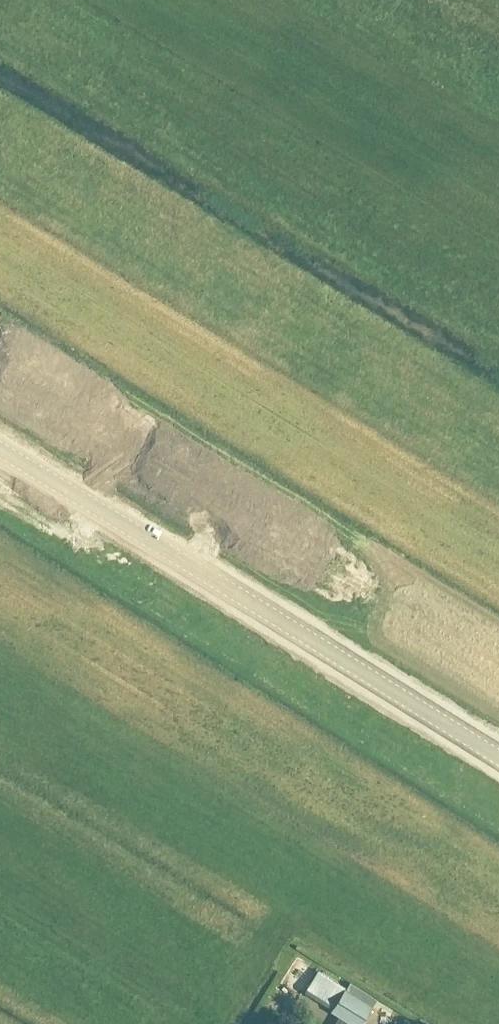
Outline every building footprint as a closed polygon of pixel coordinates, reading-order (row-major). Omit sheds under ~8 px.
[(304,994),(331,1011),(343,991),(316,974),(304,994)] [(348,984),(343,991),(371,1008),(376,1001),(377,999),(349,982),(348,984)] [(371,1008),(343,991),(331,1011),(353,1023),(361,1023),(371,1008)]
